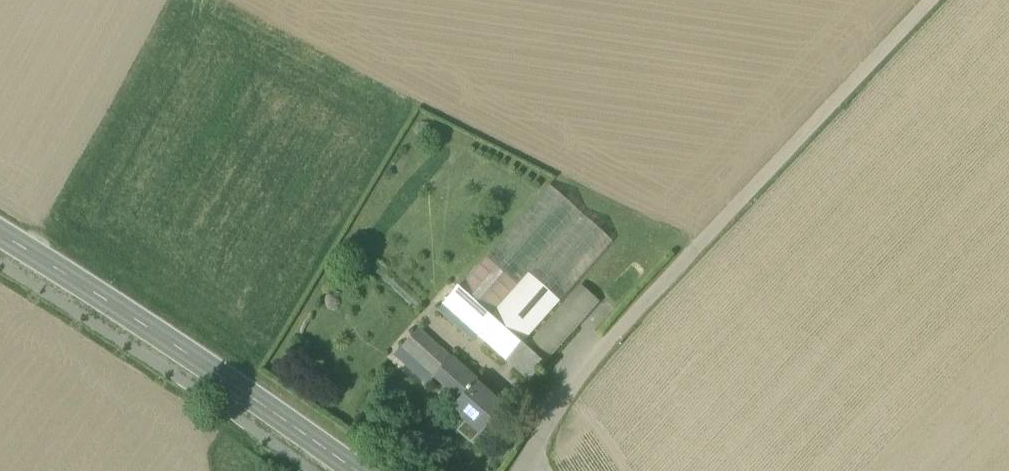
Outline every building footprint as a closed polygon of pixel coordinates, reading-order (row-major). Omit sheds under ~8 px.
[(550,185),(459,288),(523,345),(614,243),(550,185)] [(581,285),(526,347),(546,365),(602,303),(581,285)] [(526,347),(523,345),(459,288),(443,305),(478,336),(530,382),(546,365),(526,347)] [(478,336),(443,305),(438,311),(473,342),(478,336)] [(395,356),(430,386),(437,378),(436,377),(452,359),(419,330),(395,356)] [(454,388),(465,398),(477,385),(478,386),(487,395),(489,393),(452,359),(436,377),(437,378),(451,391),(454,388)] [(504,409),(487,395),(478,386),(477,385),(465,398),(462,401),(454,410),(455,411),(468,422),(460,432),(473,442),(481,433),(482,434),(482,435),(483,436),(505,410),(504,409)] [(451,391),(462,401),(465,398),(454,388),(451,391)]
